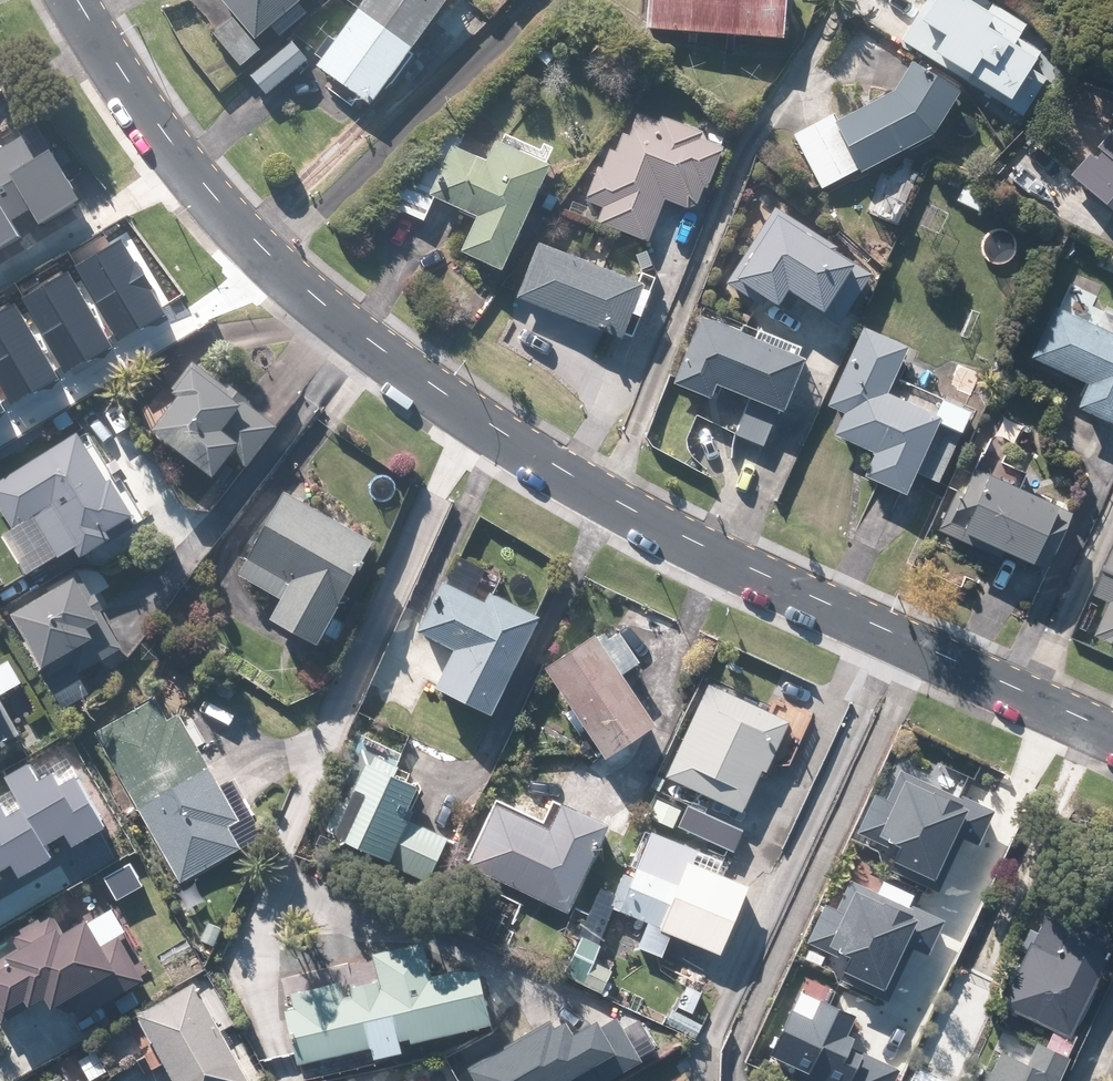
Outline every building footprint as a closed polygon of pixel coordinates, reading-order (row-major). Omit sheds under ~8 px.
[(188,15),(238,70),(258,52),(251,45),(262,35),(271,46),(299,21),(290,10),(301,0),(205,0),(188,15)] [(405,54),(419,35),(427,42),(457,0),(361,0),(310,70),(364,110),(381,86),(387,90),(410,58),(405,54)] [(637,37),(775,46),(779,0),(640,0),(637,37)] [(972,0),(952,0),(951,2),(947,0),(848,0),(840,13),(1020,120),(1042,82),(1027,73),(1038,54),(1014,40),(1021,29),(972,0)] [(243,77),(260,99),(303,65),(286,43),(243,77)] [(882,101),(833,126),(829,119),(793,138),(818,188),(854,171),(856,176),(926,141),(950,100),(902,73),(882,101)] [(696,144),(697,140),(632,117),(624,140),(618,138),(612,153),(607,151),(600,171),(593,169),(581,204),(598,211),(593,225),(645,243),(660,202),(690,212),(697,191),(704,193),(718,152),(696,144)] [(429,120),(389,210),(422,224),(430,205),(469,222),(453,259),(493,277),(549,152),(494,128),(477,167),(452,156),(461,134),(429,120)] [(0,149),(0,233),(71,194),(36,129),(0,149)] [(1065,179),(1112,224),(1112,129),(1065,179)] [(721,287),(766,316),(777,298),(830,331),(864,278),(829,257),(833,251),(769,210),(721,287)] [(70,266),(116,342),(161,315),(115,239),(70,266)] [(616,344),(626,320),(633,324),(645,296),(637,292),(532,250),(511,301),(616,344)] [(17,300),(62,376),(108,349),(62,273),(17,300)] [(11,406),(57,379),(11,303),(0,310),(0,387),(11,406)] [(1063,413),(1106,433),(1112,417),(1112,341),(1046,310),(1022,362),(1076,387),(1063,413)] [(721,323),(717,331),(691,320),(662,386),(703,404),(710,388),(742,402),(727,437),(760,451),(797,366),(789,362),(793,354),(721,323)] [(823,408),(839,415),(828,440),(869,458),(858,484),(900,503),(935,426),(879,401),(901,352),(857,332),(823,408)] [(223,390),(220,393),(187,368),(133,437),(215,500),(269,431),(241,410),(244,406),(223,390)] [(67,552),(73,563),(104,545),(100,537),(123,524),(127,533),(141,526),(134,514),(80,418),(0,463),(0,518),(8,532),(1,536),(24,576),(67,552)] [(1066,521),(962,467),(930,528),(1034,583),(1066,521)] [(234,580),(275,602),(259,630),(307,657),(322,629),(369,546),(280,496),(234,580)] [(1112,570),(1104,590),(1112,593),(1112,570)] [(37,679),(86,648),(78,635),(94,625),(66,580),(1,621),(37,679)] [(533,622),(483,596),(478,605),(439,584),(409,639),(498,687),(533,622)] [(1101,632),(1112,637),(1112,605),(1101,632)] [(648,733),(615,682),(633,671),(605,628),(587,639),(535,673),(595,766),(648,733)] [(3,664),(0,666),(0,698),(17,688),(3,664)] [(660,781),(736,815),(754,773),(763,777),(787,724),(702,686),(660,781)] [(224,830),(234,825),(175,718),(166,723),(155,702),(94,736),(174,883),(235,850),(224,830)] [(422,891),(445,840),(407,823),(425,782),(394,769),(401,754),(363,737),(316,844),(422,891)] [(11,866),(20,880),(56,858),(51,849),(57,846),(64,858),(110,831),(76,772),(61,781),(55,770),(41,778),(32,762),(7,777),(22,803),(5,812),(0,803),(0,872),(11,866)] [(890,766),(877,792),(871,789),(846,841),(858,847),(877,856),(870,870),(933,901),(958,851),(970,857),(990,816),(890,766)] [(731,855),(733,850),(737,852),(742,842),(738,840),(741,834),(658,795),(648,817),(646,821),(668,832),(670,827),(731,855)] [(602,832),(548,806),(539,825),(491,802),(460,868),(562,916),(602,832)] [(625,880),(619,877),(603,911),(640,927),(629,952),(659,965),(670,941),(711,959),(741,892),(708,878),(713,866),(644,836),(625,880)] [(835,964),(829,978),(884,1003),(905,957),(921,965),(938,927),(842,883),(831,906),(820,901),(799,947),(835,964)] [(92,946),(81,926),(60,937),(47,913),(0,939),(0,1020),(18,1010),(23,1018),(40,1009),(42,1014),(61,1004),(70,1021),(138,984),(111,935),(92,946)] [(1059,1063),(1068,1042),(1062,1040),(1102,948),(1029,916),(989,1008),(1048,1034),(1039,1054),(1033,1051),(1025,1069),(993,1055),(982,1080),(1051,1080),(1059,1063)] [(357,988),(346,934),(244,956),(246,966),(248,982),(268,1075),(269,1080),(288,1080),(297,1079),(295,1069),(363,1055),(365,1065),(396,1058),(394,1048),(480,1030),(468,971),(425,980),(418,946),(366,957),(372,984),(357,988)] [(566,935),(552,970),(605,989),(618,954),(566,935)] [(164,1080),(239,1080),(190,988),(132,1019),(164,1080)] [(459,1069),(466,1080),(571,1080),(629,1048),(597,991),(459,1069)] [(860,1058),(874,1027),(846,1015),(844,1021),(811,1006),(802,1026),(775,1014),(767,1032),(755,1058),(790,1074),(787,1080),(894,1080),(897,1074),(860,1058)] [(109,1079),(89,1043),(22,1080),(106,1080),(109,1079)] [(436,1065),(407,1080),(445,1080),(436,1065)] [(906,1080),(930,1080),(911,1072),(906,1080)] [(681,1073),(667,1080),(686,1080),(681,1073)]
